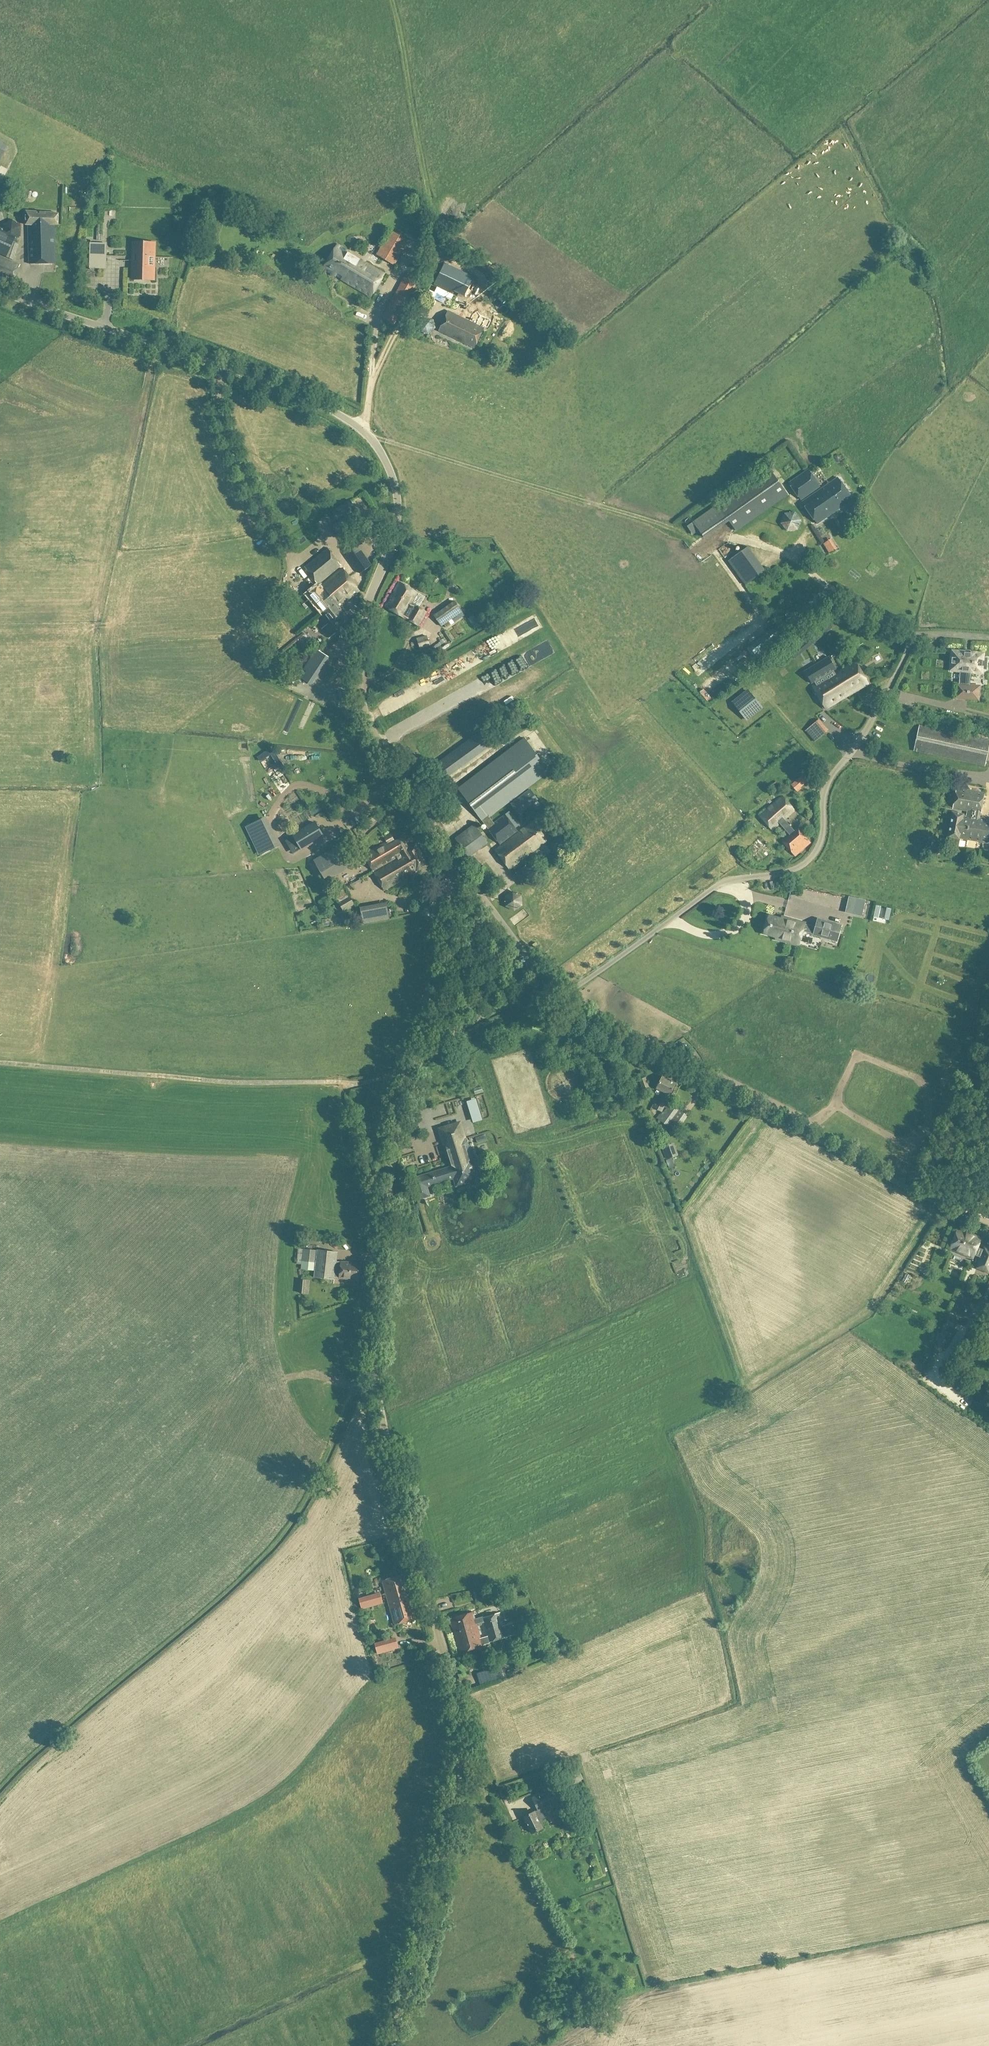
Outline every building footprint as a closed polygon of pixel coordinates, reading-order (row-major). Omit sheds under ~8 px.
[(106,217),(111,217),(111,208),(97,208),(96,232),(106,232),(106,217)] [(55,264),(54,225),(58,225),(58,213),(26,211),(26,225),(29,225),(29,264),(55,264)] [(0,227),(0,254),(13,260),(19,244),(12,241),(21,236),(22,227),(13,221),(3,226),(0,227)] [(370,227),(363,239),(369,243),(376,231),(370,227)] [(394,265),(408,241),(391,231),(377,255),(394,265)] [(378,251),(385,239),(379,235),(372,247),(378,251)] [(131,241),(131,280),(155,280),(156,241),(131,241)] [(384,275),(347,252),(337,245),(322,269),(333,276),(334,274),(371,297),(384,275)] [(0,256),(0,276),(13,282),(20,265),(0,256)] [(465,295),(472,280),(443,266),(434,285),(452,294),(454,290),(465,295)] [(408,299),(413,289),(416,284),(420,276),(408,270),(407,274),(406,274),(381,319),(393,325),(399,316),(408,299)] [(474,348),(484,329),(448,311),(438,331),(474,348)] [(416,324),(419,333),(427,335),(433,329),(431,320),(423,318),(416,324)] [(736,531),(787,495),(769,469),(718,505),(736,531)] [(820,486),(808,470),(789,483),(800,500),(820,486)] [(817,524),(853,499),(838,478),(802,502),(817,524)] [(337,521),(355,510),(350,501),(332,512),(337,521)] [(339,538),(364,524),(357,512),(332,526),(339,538)] [(784,514),(780,524),(786,532),(796,531),(800,520),(794,512),(784,514)] [(365,538),(380,533),(378,525),(350,535),(352,541),(363,535),(365,538)] [(829,542),(824,545),(830,555),(836,552),(829,542)] [(371,565),(357,546),(346,554),(360,574),(371,565)] [(317,585),(341,566),(328,548),(304,567),(317,585)] [(728,562),(742,588),(764,576),(750,550),(728,562)] [(319,586),(309,595),(323,612),(334,604),(327,595),(349,577),(343,568),(326,582),(320,587),(319,586)] [(334,604),(323,612),(332,623),(338,618),(341,622),(346,618),(343,615),(337,608),(343,604),(359,591),(349,577),(327,595),(334,604)] [(412,603),(418,593),(399,583),(385,607),(418,626),(426,612),(412,603)] [(462,594),(470,592),(468,584),(461,585),(462,594)] [(441,626),(462,612),(454,601),(434,616),(441,626)] [(528,637),(539,633),(533,618),(522,622),(528,637)] [(335,633),(327,624),(321,629),(329,638),(335,633)] [(818,626),(813,630),(819,638),(824,634),(818,626)] [(446,631),(443,633),(450,643),(453,641),(446,631)] [(499,652),(523,642),(519,631),(495,640),(499,652)] [(805,636),(800,640),(807,648),(812,644),(805,636)] [(417,640),(418,650),(429,650),(428,639),(417,640)] [(950,644),(937,642),(935,651),(948,654),(950,644)] [(728,650),(730,655),(742,649),(740,645),(728,650)] [(793,646),(787,651),(794,659),(799,654),(793,646)] [(549,647),(454,692),(460,704),(555,659),(549,647)] [(311,684),(328,657),(317,650),(299,676),(311,684)] [(952,651),(950,669),(961,670),(959,684),(956,684),(955,698),(978,700),(980,686),(969,685),(970,671),(980,672),(980,669),(985,669),(986,658),(981,658),(982,654),(952,651)] [(805,671),(804,671),(811,684),(814,682),(815,685),(812,687),(825,709),(868,684),(855,662),(835,673),(833,670),(836,669),(829,657),(828,657),(817,664),(816,664),(805,671)] [(748,691),(732,703),(746,720),(761,707),(748,691)] [(826,732),(817,721),(806,731),(814,742),(826,732)] [(988,747),(988,741),(919,726),(914,750),(985,766),(988,747)] [(436,764),(433,766),(443,780),(445,778),(494,742),(485,729),(436,764)] [(517,831),(515,828),(519,824),(514,818),(509,821),(505,815),(494,824),(489,817),(558,764),(534,731),(503,755),(458,789),(499,844),(517,831)] [(270,754),(268,752),(267,750),(257,756),(260,761),(261,760),(270,754)] [(798,779),(796,780),(801,787),(812,778),(807,772),(798,779)] [(971,840),(976,818),(972,817),(972,812),(980,814),(984,793),(956,788),(952,809),(967,811),(966,816),(963,815),(963,814),(952,812),(947,837),(946,843),(957,846),(959,838),(971,840)] [(530,789),(510,804),(516,811),(535,796),(530,789)] [(782,796),(759,816),(772,830),(779,823),(789,834),(793,830),(784,819),(794,810),(782,796)] [(976,818),(971,840),(988,844),(988,820),(976,818)] [(264,819),(248,827),(260,854),(277,846),(264,819)] [(387,830),(396,827),(393,820),(385,822),(387,830)] [(509,869),(547,841),(533,822),(495,850),(509,869)] [(276,827),(279,832),(287,828),(285,823),(276,827)] [(294,836),(287,841),(290,846),(293,852),(300,848),(301,849),(323,836),(315,823),(293,835),(294,836)] [(485,841),(475,825),(455,838),(466,854),(485,841)] [(810,843),(797,827),(793,830),(789,834),(781,841),(795,856),(810,843)] [(428,865),(415,843),(414,844),(415,844),(408,848),(405,842),(397,847),(390,835),(385,838),(387,842),(364,856),(384,890),(417,871),(428,865)] [(351,863),(341,845),(314,861),(325,879),(351,863)] [(521,885),(536,875),(528,865),(514,875),(521,885)] [(848,896),(845,913),(861,917),(865,900),(848,896)] [(349,897),(339,903),(343,911),(354,904),(349,897)] [(386,903),(360,908),(362,923),(389,919),(386,903)] [(806,922),(803,921),(781,915),(780,917),(769,914),(762,934),(775,938),(774,940),(799,947),(803,932),(813,934),(812,935),(837,942),(842,925),(817,918),(814,927),(805,924),(806,922)] [(670,1095),(675,1084),(662,1077),(656,1088),(662,1091),(659,1099),(656,1097),(652,1106),(661,1111),(669,1095),(670,1095)] [(648,1087),(645,1078),(639,1080),(643,1089),(648,1087)] [(473,1125),(482,1122),(475,1101),(466,1105),(473,1125)] [(664,1107),(665,1108),(666,1108),(662,1114),(661,1113),(656,1119),(676,1132),(687,1116),(679,1110),(679,1109),(668,1102),(664,1107)] [(477,1179),(459,1123),(439,1129),(446,1151),(447,1151),(449,1155),(448,1155),(452,1167),(412,1179),(419,1200),(429,1197),(426,1186),(432,1184),(433,1184),(441,1182),(441,1181),(454,1177),(456,1186),(477,1179)] [(485,1135),(475,1138),(477,1143),(486,1140),(485,1135)] [(661,1147),(666,1159),(678,1155),(674,1143),(661,1147)] [(982,1237),(957,1227),(948,1250),(973,1260),(975,1255),(979,1257),(974,1268),(988,1274),(988,1248),(983,1246),(982,1249),(978,1247),(982,1237)] [(359,1280),(361,1264),(336,1261),(337,1253),(317,1250),(317,1251),(298,1249),(296,1264),(301,1265),(301,1269),(315,1270),(314,1277),(334,1279),(334,1277),(339,1278),(349,1279),(350,1282),(355,1282),(357,1280),(359,1280)] [(963,1297),(957,1310),(968,1315),(974,1301),(963,1297)] [(887,1324),(896,1332),(901,1327),(891,1319),(887,1324)] [(945,1330),(936,1343),(945,1349),(953,1335),(945,1330)] [(950,1370),(944,1379),(961,1389),(966,1381),(950,1370)] [(417,1618),(405,1574),(382,1580),(394,1624),(417,1618)] [(380,1593),(358,1598),(361,1609),(383,1603),(380,1593)] [(475,1620),(473,1612),(450,1618),(460,1654),(483,1648),(477,1625),(482,1623),(481,1618),(475,1620)] [(506,1637),(499,1613),(481,1618),(482,1623),(488,1642),(506,1637)] [(398,1648),(395,1639),(375,1644),(378,1654),(398,1648)] [(501,1678),(497,1662),(486,1665),(489,1676),(496,1674),(497,1679),(501,1678)] [(562,1774),(567,1786),(583,1779),(578,1767),(562,1774)] [(556,1803),(550,1789),(532,1798),(538,1810),(524,1817),(532,1833),(546,1826),(542,1819),(545,1818),(541,1810),(556,1803)] [(584,1789),(579,1792),(584,1802),(589,1800),(584,1789)] [(528,1799),(530,1798),(529,1796),(521,1799),(524,1805),(530,1803),(528,1799)] [(511,1820),(522,1817),(521,1812),(514,1814),(511,1805),(507,1807),(511,1820)] [(585,1811),(589,1824),(595,1822),(592,1809),(585,1811)]
